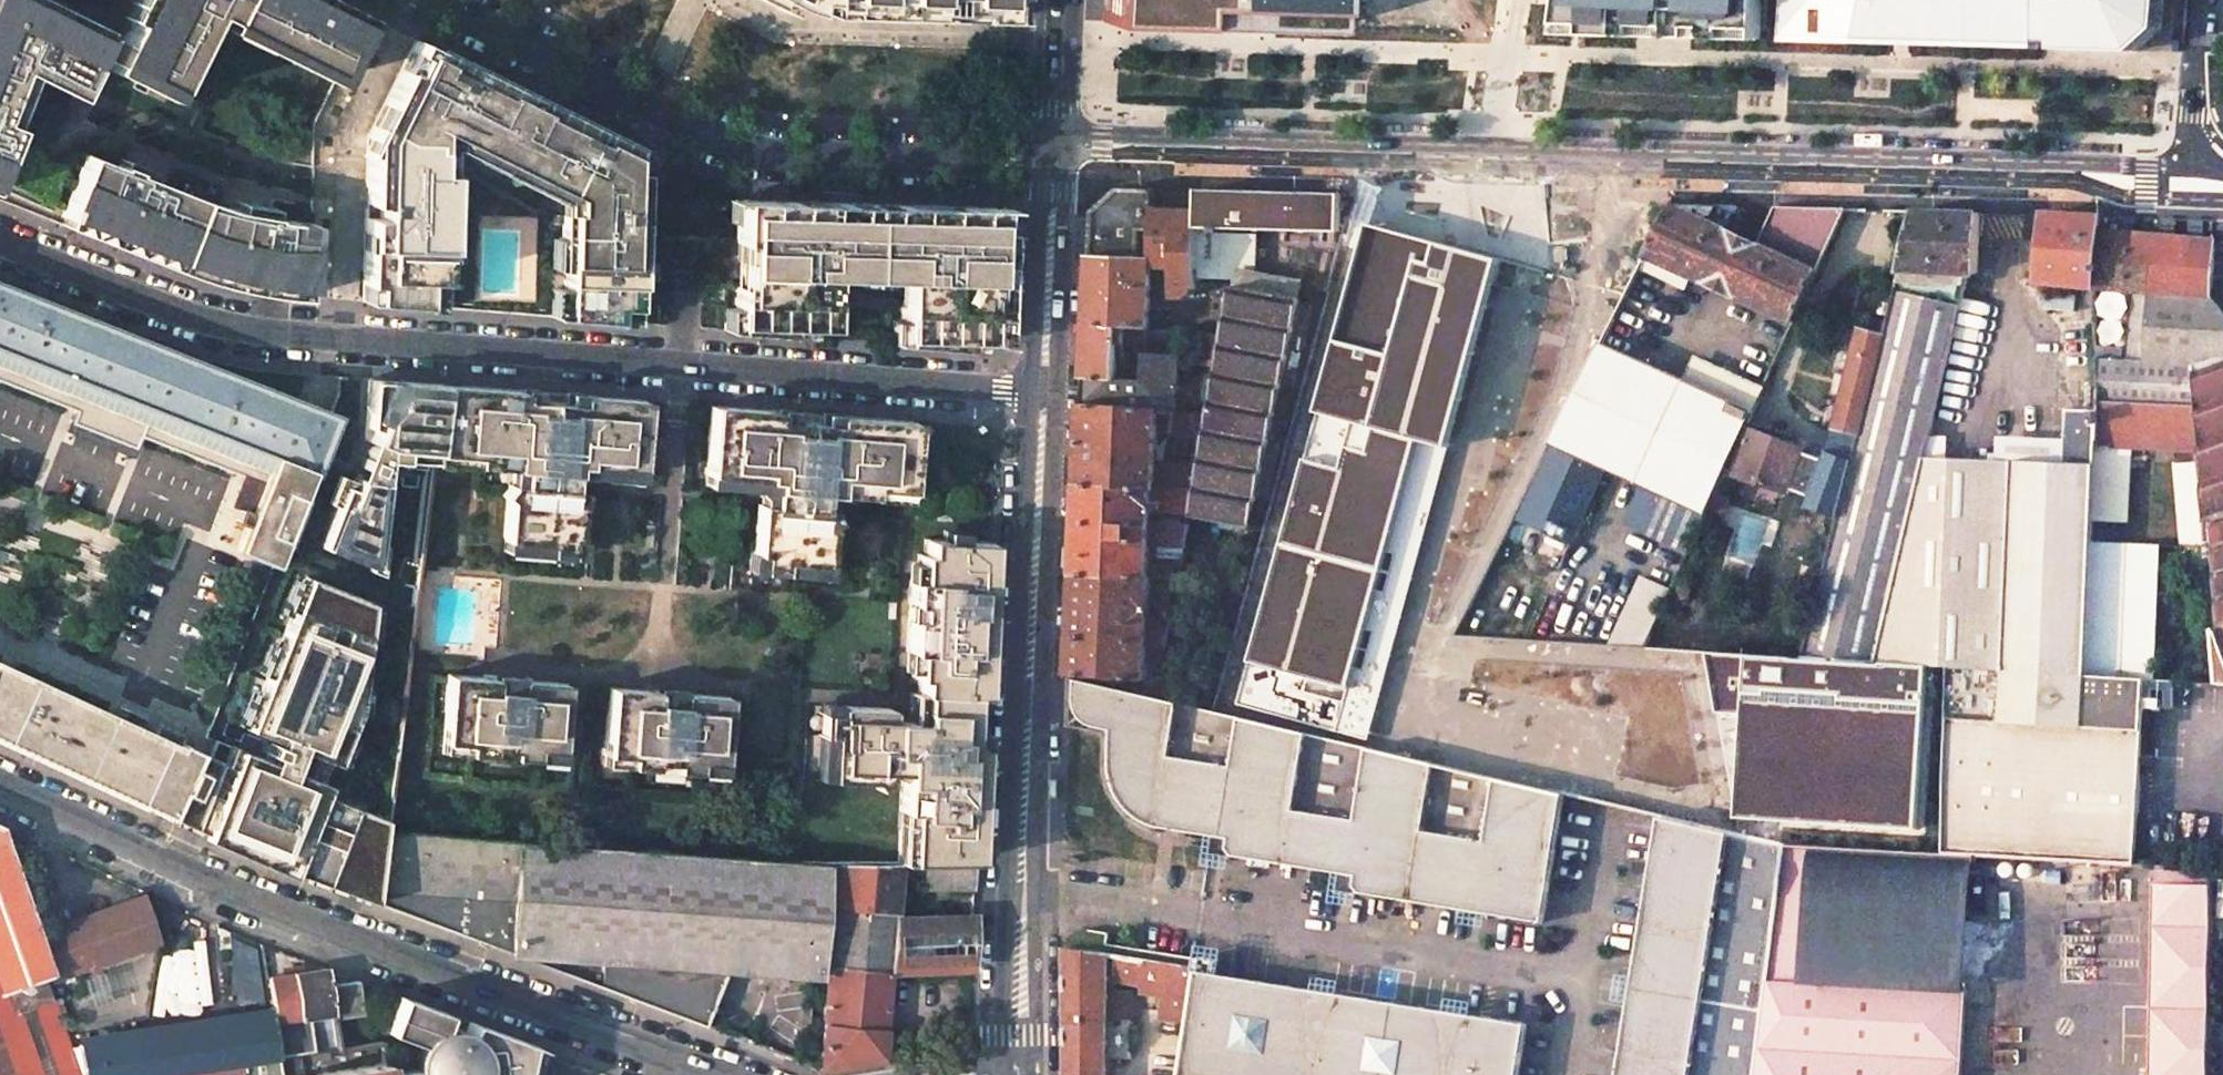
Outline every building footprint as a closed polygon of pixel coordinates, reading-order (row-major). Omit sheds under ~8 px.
[(14,125),(9,123),(28,74),(37,78),(73,96),(89,64),(93,55),(104,32),(106,29),(47,0),(0,0),(0,160),(14,125)] [(335,0),(133,0),(124,16),(132,20),(122,40),(104,32),(93,55),(110,64),(109,67),(168,97),(210,11),(337,75),(360,28),(355,26),(361,13),(335,0)] [(785,12),(1014,19),(1015,0),(760,0),(785,12)] [(1104,21),(1195,24),(1196,4),(1331,9),(1332,0),(1104,0),(1104,21)] [(1570,35),(1760,43),(1762,0),(1572,0),(1570,35)] [(1787,42),(2145,53),(2162,39),(2165,0),(1788,0),(1787,42)] [(415,40),(367,138),(363,301),(438,307),(442,169),(440,169),(430,169),(430,147),(440,147),(440,145),(448,145),(562,204),(560,268),(563,268),(562,316),(632,322),(636,224),(637,149),(415,40)] [(64,208),(58,223),(197,277),(212,282),(252,290),(279,294),(307,297),(309,253),(310,222),(270,220),(270,218),(243,212),(226,208),(216,204),(165,185),(134,172),(135,170),(125,166),(117,162),(116,165),(85,152),(64,208)] [(1093,211),(1091,257),(1153,259),(1154,212),(1155,189),(1119,187),(1093,211)] [(1344,195),(1199,190),(1199,212),(1198,226),(1343,230),(1344,195)] [(1005,207),(737,199),(735,330),(787,334),(788,326),(829,328),(830,272),(902,275),(901,330),(890,330),(890,342),(963,348),(964,339),(983,341),(999,327),(1005,207)] [(1741,236),(1671,203),(1646,254),(1687,273),(1720,288),(1793,322),(1846,208),(1777,206),(1759,244),(1746,238),(1741,236)] [(1845,495),(1803,657),(1875,661),(1924,457),(1955,324),(1967,273),(1977,273),(1980,213),(1915,211),(1886,333),(1845,495)] [(1198,226),(1199,212),(1172,212),(1154,212),(1153,259),(1152,268),(1174,269),(1174,296),(1186,296),(1196,285),(1197,277),(1198,229),(1198,226)] [(2044,215),(2027,214),(2025,238),(2042,239),(2038,281),(2093,286),(2099,230),(2100,216),(2044,213),(2044,215)] [(1499,259),(1369,224),(1237,702),(1367,738),(1499,259)] [(1255,231),(1198,229),(1197,277),(1253,279),(1255,231)] [(2207,563),(2204,518),(2196,409),(2193,365),(2222,357),(2222,312),(2211,297),(2204,245),(2099,230),(2093,286),(2149,291),(2146,325),(2111,321),(2108,349),(2145,348),(2146,361),(2098,357),(2099,382),(2098,410),(2092,517),(2125,517),(2128,445),(2173,445),(2180,564),(2207,563)] [(1643,258),(1640,265),(1678,283),(1685,278),(1687,273),(1646,254),(1643,258)] [(1091,257),(1085,376),(1124,379),(1126,326),(1149,328),(1152,268),(1153,259),(1091,257)] [(1967,273),(1955,324),(1974,328),(1977,273),(1967,273)] [(74,411),(70,422),(134,447),(138,435),(252,480),(240,509),(239,508),(234,518),(245,523),(235,548),(250,554),(272,563),(273,563),(309,472),(311,472),(334,415),(329,413),(216,367),(0,282),(0,381),(74,411)] [(1225,335),(1210,413),(1206,436),(1200,468),(1196,491),(1192,513),(1191,515),(1251,526),(1257,496),(1265,498),(1276,449),(1281,449),(1311,310),(1299,307),(1302,294),(1235,283),(1225,335)] [(1886,333),(1860,327),(1834,429),(1840,430),(1832,467),(1799,459),(1804,447),(1752,429),(1736,473),(1788,491),(1790,484),(1833,498),(1836,493),(1845,495),(1886,333)] [(1675,376),(1602,342),(1552,442),(1555,443),(1608,467),(1633,479),(1649,486),(1706,513),(1752,411),(1683,379),(1675,376)] [(1124,379),(1085,376),(1084,403),(1176,411),(1179,355),(1148,352),(1146,381),(1124,379)] [(1683,379),(1752,411),(1764,387),(1695,356),(1683,379)] [(2193,365),(2196,409),(2222,399),(2222,357),(2193,365)] [(428,459),(439,384),(367,378),(322,505),(417,537),(428,459)] [(640,399),(439,384),(428,459),(506,465),(517,466),(516,482),(505,481),(500,549),(545,552),(565,554),(566,540),(573,540),(576,491),(584,473),(633,477),(640,399)] [(2196,409),(2204,518),(2222,511),(2222,399),(2196,409)] [(1176,411),(1084,403),(1080,483),(1196,491),(1200,468),(1167,467),(1156,463),(1157,431),(1206,436),(1210,413),(1176,411)] [(709,405),(703,483),(769,488),(768,505),(757,504),(753,555),(759,555),(759,569),(782,570),(781,581),(825,585),(831,502),(900,506),(905,506),(912,421),(709,405)] [(2065,463),(1924,457),(1875,661),(1929,665),(1948,666),(2085,674),(2091,540),(2092,517),(2098,410),(2068,409),(2065,463)] [(1608,467),(1555,443),(1521,519),(1573,543),(1593,500),(1608,467)] [(1080,483),(1076,574),(1149,577),(1150,545),(1186,546),(1190,524),(1151,523),(1151,510),(1192,513),(1196,491),(1080,483)] [(1706,513),(1649,486),(1633,520),(1690,547),(1706,513)] [(2207,563),(2211,629),(2222,625),(2222,511),(2204,518),(2207,563)] [(938,540),(922,539),(922,554),(916,554),(915,581),(908,580),(907,604),(914,604),(913,618),(906,618),(905,652),(912,652),(911,677),(917,677),(916,692),(908,692),(906,720),(895,719),(895,708),(825,704),(824,712),(828,712),(827,734),(815,733),(812,777),(886,782),(887,771),(901,772),(896,862),(924,861),(974,860),(979,739),(968,739),(970,695),(981,695),(983,651),(987,541),(938,540)] [(2159,545),(2091,540),(2085,674),(2144,678),(2154,679),(2159,545)] [(1076,574),(1071,675),(1146,679),(1148,645),(1167,646),(1172,620),(1149,619),(1151,578),(1149,577),(1076,574)] [(1671,591),(1642,576),(1612,645),(1645,647),(1671,591)] [(281,767),(289,747),(312,756),(324,761),(331,763),(354,708),(368,603),(304,577),(243,728),(279,742),(277,746),(267,742),(263,752),(273,756),(271,763),(281,767)] [(2214,682),(2222,683),(2222,625),(2211,629),(2214,682)] [(1729,818),(1921,834),(1929,665),(1700,651),(1729,818)] [(0,663),(0,741),(5,743),(167,817),(198,752),(198,751),(0,663)] [(2144,678),(2085,674),(1948,666),(1942,852),(1978,854),(2134,864),(2144,678)] [(1236,713),(1071,675),(1070,692),(1071,698),(1074,704),(1077,711),(1081,715),(1086,719),(1092,722),(1099,724),(1118,727),(1116,759),(1116,770),(1117,781),(1120,789),(1124,797),(1129,805),(1136,813),(1143,819),(1151,824),(1159,828),(1167,830),(1176,832),(1211,839),(1221,841),(1218,858),(1228,859),(1237,859),(1245,859),(1347,875),(1344,894),(1355,895),(1364,895),(1371,895),(1468,910),(1473,912),(1480,915),(1488,916),(1494,916),(1501,916),(1548,925),(1569,793),(1562,792),(1236,713)] [(562,686),(444,676),(437,744),(462,746),(461,755),(467,756),(486,758),(486,751),(508,753),(508,759),(535,762),(556,763),(562,686)] [(724,699),(606,689),(601,757),(624,759),(623,769),(629,770),(647,771),(648,765),(669,766),(669,773),(697,776),(718,777),(724,699)] [(198,752),(167,817),(259,859),(375,902),(381,832),(383,820),(319,794),(323,784),(316,781),(304,776),(281,767),(271,763),(235,749),(228,765),(198,752)] [(324,761),(312,756),(304,776),(316,781),(324,761)] [(1644,923),(1636,973),(1632,984),(1632,1005),(1623,1054),(1620,1074),(1756,1074),(1756,1073),(1773,945),(1786,843),(1662,814),(1644,923)] [(65,1045),(51,1002),(41,976),(47,974),(35,936),(0,831),(0,1074),(76,1074),(65,1045)] [(1786,843),(1773,945),(1756,1073),(1756,1074),(1968,1074),(1978,854),(1942,852),(1786,843)] [(2158,865),(2153,1074),(2210,1074),(2210,1059),(2213,868),(2158,865)] [(143,898),(35,936),(47,974),(156,938),(143,898)] [(1067,948),(1110,954),(1118,956),(1171,965),(1177,966),(1197,969),(1188,1020),(1180,1074),(1524,1074),(1532,1026),(1483,1018),(1478,1014),(1471,1011),(1461,1011),(1454,1014),(1355,998),(1341,993),(1332,992),(1320,992),(1228,977),(1230,964),(1227,962),(1221,959),(1215,958),(1206,959),(1204,962),(1194,960),(1108,947),(1109,937),(1099,935),(1087,933),(1082,933),(1078,934),(1074,936),(1070,939),(1068,944),(1067,948)] [(1067,1074),(1107,1074),(1107,1055),(1131,1060),(1132,1002),(1131,993),(1109,992),(1110,954),(1067,948),(1066,947),(1067,1074)] [(1171,965),(1118,956),(1116,979),(1168,988),(1171,965)] [(826,972),(817,1068),(881,1057),(888,971),(825,966),(826,972)] [(1197,969),(1177,966),(1170,1017),(1188,1020),(1197,969)] [(326,969),(266,977),(271,1014),(279,1059),(317,1053),(312,1012),(332,1010),(328,983),(326,969)] [(328,983),(332,1010),(338,1050),(383,1044),(385,1063),(387,1074),(545,1074),(546,1071),(538,1047),(465,1020),(463,1027),(450,1024),(437,1022),(441,1011),(354,979),(328,983)] [(84,1074),(163,1074),(174,1074),(279,1059),(271,1014),(79,1043),(84,1074)] [(279,1059),(174,1074),(175,1074),(281,1074),(279,1059)] [(297,1074),(387,1074),(385,1063),(297,1074)]
